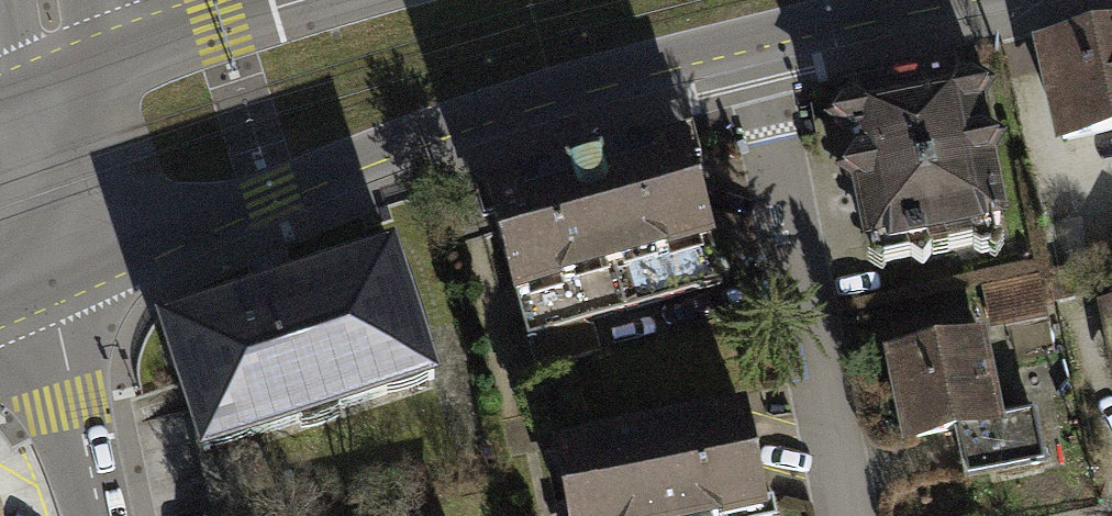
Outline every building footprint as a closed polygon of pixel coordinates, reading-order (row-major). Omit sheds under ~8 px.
[(1053,155),(1111,143),(1111,37),(1031,53),(1053,155)] [(829,101),(862,265),(999,237),(966,73),(829,101)] [(470,205),(499,312),(707,255),(678,149),(470,205)] [(149,338),(191,469),(431,393),(389,262),(149,338)] [(1111,348),(1111,307),(1103,309),(1111,348)] [(898,354),(918,452),(1004,435),(984,336),(898,354)] [(553,515),(750,515),(764,513),(745,412),(541,451),(553,515)]
